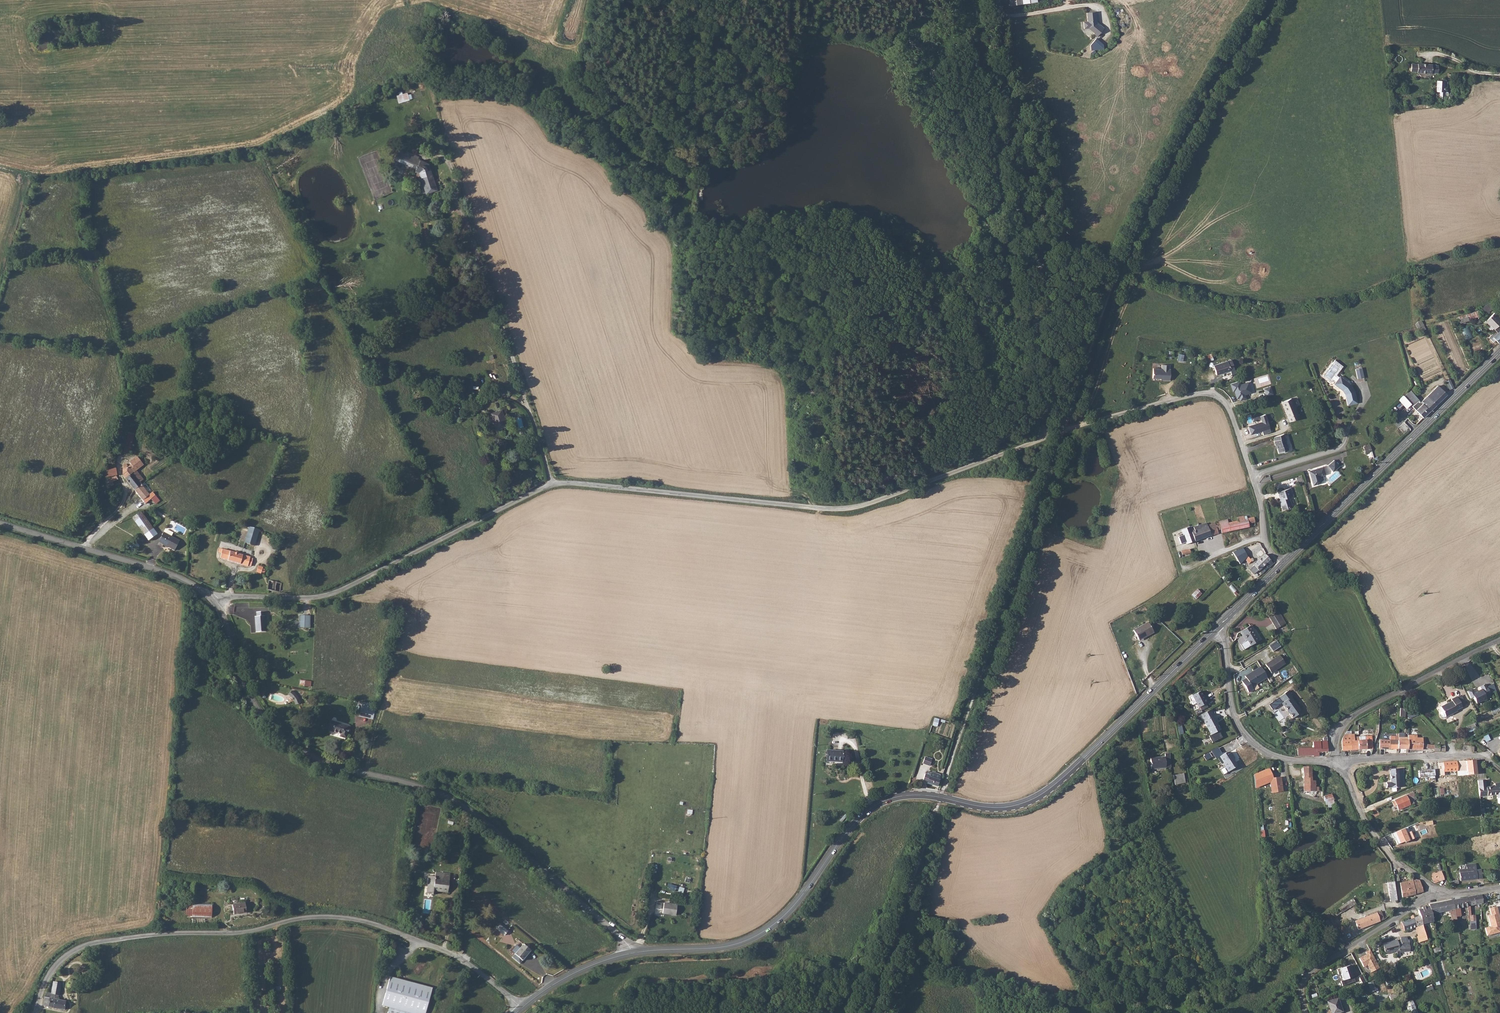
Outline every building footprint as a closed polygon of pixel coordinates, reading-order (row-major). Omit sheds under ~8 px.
[(1098,10),(1088,11),(1090,20),(1086,20),(1086,27),(1091,27),(1097,31),(1097,32),(1100,35),(1107,25),(1103,23),(1102,23),(1098,20),(1098,18),(1099,18),(1098,10)] [(1100,50),(1104,46),(1095,38),(1088,46),(1094,51),(1097,47),(1100,50)] [(1414,74),(1441,75),(1441,68),(1434,67),(1435,65),(1425,64),(1425,66),(1415,66),(1414,74)] [(776,75),(773,83),(778,85),(781,76),(776,75)] [(1440,102),(1446,102),(1446,94),(1450,94),(1450,83),(1440,83),(1440,102)] [(422,179),(426,194),(437,191),(427,159),(414,163),(419,180),(422,179)] [(1478,309),(1459,317),(1461,323),(1480,315),(1478,309)] [(1485,321),(1489,325),(1490,324),(1496,330),(1498,332),(1499,330),(1499,326),(1499,325),(1499,324),(1499,320),(1493,313),(1485,321)] [(1465,339),(1474,336),(1470,325),(1461,328),(1465,339)] [(1499,330),(1498,332),(1496,330),(1493,334),(1489,337),(1493,342),(1496,339),(1499,343),(1499,342),(1499,330)] [(1203,356),(1205,362),(1213,360),(1211,353),(1203,356)] [(1216,364),(1219,374),(1233,370),(1232,368),(1236,367),(1233,358),(1216,364)] [(1337,382),(1340,378),(1337,375),(1344,366),(1335,360),(1324,376),(1332,382),(1334,379),(1337,382)] [(1168,364),(1161,364),(1160,368),(1152,367),(1152,377),(1158,378),(1158,377),(1160,377),(1160,379),(1169,379),(1169,368),(1168,368),(1168,364)] [(1357,368),(1359,378),(1365,377),(1363,367),(1357,368)] [(1346,393),(1348,405),(1359,402),(1356,390),(1352,383),(1342,375),(1340,378),(1337,382),(1335,384),(1344,391),(1346,390),(1348,392),(1346,393)] [(1240,400),(1246,398),(1244,394),(1255,391),(1253,381),(1238,384),(1238,381),(1230,383),(1232,392),(1234,391),(1236,399),(1240,398),(1240,400)] [(1427,395),(1436,404),(1446,394),(1437,385),(1427,395)] [(1271,387),(1263,389),(1265,397),(1273,395),(1271,387)] [(1410,405),(1410,406),(1416,401),(1409,392),(1402,396),(1410,405)] [(1426,403),(1431,408),(1436,404),(1427,395),(1420,402),(1424,405),(1426,403)] [(1289,423),(1298,420),(1292,399),(1283,401),(1289,423)] [(1406,408),(1409,405),(1403,400),(1400,403),(1406,408)] [(1411,407),(1421,418),(1431,408),(1426,403),(1424,405),(1422,407),(1419,403),(1417,401),(1411,407)] [(501,410),(492,413),(497,429),(507,426),(501,410)] [(1248,427),(1250,434),(1262,431),(1263,435),(1272,433),(1266,413),(1259,415),(1261,423),(1248,427)] [(136,431),(129,430),(125,451),(131,452),(136,431)] [(1284,434),(1273,437),(1274,441),(1273,442),(1274,446),(1276,446),(1278,455),(1285,452),(1284,451),(1289,450),(1285,439),(1284,434)] [(133,465),(131,467),(142,480),(146,477),(138,469),(145,462),(138,455),(131,461),(133,465)] [(137,488),(144,482),(142,480),(131,467),(123,458),(121,461),(123,472),(137,488)] [(1339,466),(1334,460),(1327,466),(1334,471),(1339,466)] [(107,477),(116,475),(114,462),(107,464),(108,471),(104,472),(107,477)] [(1326,476),(1323,468),(1312,472),(1312,473),(1310,474),(1313,487),(1321,484),(1319,479),(1321,479),(1321,477),(1326,476)] [(107,479),(109,483),(112,481),(114,485),(119,484),(116,475),(107,477),(107,479)] [(1297,486),(1304,483),(1303,475),(1294,478),(1297,486)] [(153,492),(144,482),(137,488),(148,501),(156,495),(153,492)] [(1294,499),(1291,490),(1278,494),(1280,502),(1278,502),(1281,513),(1292,510),(1290,500),(1294,499)] [(149,539),(157,533),(141,511),(133,517),(149,539)] [(1200,524),(1181,529),(1182,535),(1179,537),(1179,539),(1176,540),(1178,545),(1186,543),(1187,544),(1209,536),(1221,532),(1255,523),(1254,518),(1253,514),(1246,516),(1246,519),(1244,519),(1237,521),(1236,519),(1229,520),(1228,518),(1220,520),(1219,519),(1218,519),(1218,521),(1201,525),(1200,524)] [(244,543),(254,546),(259,530),(250,527),(244,543)] [(175,550),(180,540),(164,532),(159,542),(175,550)] [(129,544),(133,550),(140,546),(136,540),(129,544)] [(229,560),(251,566),(254,559),(251,558),(251,556),(220,547),(219,552),(222,552),(221,558),(229,560)] [(1248,557),(1243,548),(1232,552),(1241,564),(1248,557)] [(1264,566),(1267,568),(1272,563),(1263,555),(1247,569),(1254,575),(1264,566)] [(267,593),(281,593),(282,581),(269,577),(267,593)] [(1197,599),(1202,593),(1198,589),(1192,594),(1197,599)] [(1275,610),(1271,613),(1280,626),(1284,623),(1275,610)] [(253,616),(255,632),(264,631),(262,611),(255,612),(255,616),(253,616)] [(1271,613),(1265,617),(1273,630),(1280,626),(1271,613)] [(300,616),(300,627),(309,627),(309,614),(300,614),(300,616)] [(1132,629),(1137,638),(1147,632),(1149,634),(1153,631),(1147,620),(1132,629)] [(1261,640),(1251,626),(1241,631),(1247,641),(1242,644),(1245,650),(1261,640)] [(1274,651),(1281,646),(1277,640),(1270,645),(1274,651)] [(1277,656),(1264,666),(1270,674),(1283,665),(1277,656)] [(1266,679),(1259,668),(1249,674),(1249,675),(1248,676),(1246,676),(1243,678),(1245,680),(1240,683),(1247,694),(1252,691),(1250,688),(1266,679)] [(1472,689),(1466,691),(1471,701),(1474,699),(1477,704),(1483,701),(1484,702),(1488,700),(1487,697),(1491,695),(1485,684),(1481,686),(1482,688),(1474,693),(1472,689)] [(294,688),(288,693),(298,705),(304,700),(294,688)] [(1196,706),(1198,705),(1205,702),(1207,701),(1204,696),(1203,697),(1199,689),(1190,693),(1190,694),(1194,701),(1196,706)] [(1283,702),(1293,718),(1303,712),(1293,697),(1294,696),(1290,690),(1281,696),(1284,702),(1283,702)] [(1447,719),(1459,712),(1459,710),(1464,708),(1465,709),(1469,707),(1464,697),(1460,700),(1458,698),(1453,701),(1453,703),(1442,709),(1444,713),(1447,719)] [(360,716),(373,719),(377,705),(363,701),(360,716)] [(1216,718),(1211,707),(1197,715),(1200,721),(1202,719),(1210,733),(1218,729),(1219,729),(1216,722),(1214,719),(1216,718)] [(1442,722),(1447,719),(1444,713),(1438,717),(1442,722)] [(341,734),(341,736),(346,737),(349,726),(331,722),(328,731),(341,734)] [(1218,729),(1210,733),(1208,735),(1211,741),(1221,736),(1218,729)] [(1349,734),(1347,731),(1341,739),(1341,750),(1350,750),(1349,740),(1353,740),(1353,734),(1349,734)] [(1358,737),(1357,734),(1353,734),(1353,740),(1349,740),(1350,750),(1371,748),(1371,736),(1358,737)] [(1379,749),(1397,749),(1397,738),(1395,738),(1395,736),(1389,736),(1389,739),(1379,739),(1379,749)] [(1397,749),(1407,749),(1408,742),(1408,737),(1397,736),(1397,738),(1397,749)] [(1326,751),(1327,737),(1323,738),(1322,741),(1319,741),(1312,741),(1312,747),(1296,749),(1296,756),(1312,756),(1313,756),(1317,756),(1317,752),(1326,751)] [(1408,742),(1407,749),(1421,749),(1422,737),(1415,737),(1415,743),(1408,742)] [(825,760),(835,761),(836,764),(841,764),(842,752),(826,750),(825,760)] [(1222,762),(1228,770),(1236,765),(1236,763),(1233,758),(1235,756),(1231,750),(1226,754),(1225,751),(1219,755),(1223,762),(1222,762)] [(1151,769),(1170,767),(1169,752),(1164,753),(1164,756),(1150,758),(1151,769)] [(925,756),(923,763),(931,765),(933,758),(925,756)] [(1477,769),(1476,761),(1450,762),(1451,771),(1477,769)] [(1450,762),(1438,762),(1439,771),(1451,771),(1450,762)] [(1311,781),(1311,767),(1302,767),(1302,791),(1317,791),(1318,788),(1314,787),(1314,781),(1311,781)] [(1404,784),(1403,767),(1389,768),(1389,781),(1385,782),(1386,787),(1390,787),(1390,788),(1398,788),(1398,785),(1404,784)] [(1278,790),(1277,777),(1273,778),(1271,769),(1257,773),(1257,779),(1260,779),(1261,781),(1266,780),(1268,783),(1270,783),(1270,791),(1278,790)] [(923,783),(936,787),(940,775),(939,774),(931,772),(930,773),(929,776),(926,775),(923,783)] [(1174,782),(1185,780),(1183,773),(1173,775),(1174,782)] [(1481,800),(1497,797),(1499,806),(1499,782),(1495,783),(1496,787),(1493,787),(1492,786),(1487,787),(1486,779),(1478,780),(1479,786),(1479,788),(1479,789),(1479,791),(1481,800)] [(1431,790),(1434,804),(1446,802),(1444,787),(1430,789),(1431,790)] [(1413,790),(1393,799),(1394,800),(1392,801),(1394,806),(1395,805),(1398,810),(1415,803),(1413,797),(1415,796),(1414,791),(1413,790)] [(1412,839),(1407,827),(1391,834),(1393,838),(1394,837),(1397,845),(1412,839)] [(1460,872),(1456,872),(1456,877),(1460,876),(1460,879),(1481,877),(1481,869),(1476,869),(1475,862),(1466,863),(1467,867),(1459,868),(1460,872)] [(1431,875),(1433,881),(1443,878),(1440,869),(1434,871),(1433,872),(1432,873),(1433,875),(1431,875)] [(436,872),(436,876),(435,881),(428,880),(427,893),(433,894),(434,891),(447,891),(450,873),(436,872)] [(1409,878),(1398,880),(1401,896),(1414,893),(1409,878)] [(1389,900),(1396,899),(1393,880),(1386,881),(1389,900)] [(1488,893),(1469,896),(1471,906),(1483,903),(1483,899),(1487,899),(1488,893)] [(1469,896),(1452,899),(1455,916),(1461,915),(1459,907),(1466,905),(1468,915),(1469,914),(1471,914),(1471,906),(1469,896)] [(1452,899),(1429,904),(1429,905),(1431,913),(1449,909),(1451,920),(1456,919),(1455,916),(1452,899)] [(212,918),(213,905),(185,902),(183,916),(212,918)] [(665,903),(663,913),(676,915),(678,905),(665,903)] [(248,915),(248,905),(235,906),(235,916),(248,915)] [(1419,915),(1414,917),(1417,925),(1433,920),(1431,913),(1429,905),(1421,907),(1421,908),(1418,909),(1419,915)] [(1488,936),(1499,933),(1499,926),(1499,915),(1498,906),(1490,908),(1492,915),(1488,916),(1491,926),(1485,928),(1488,936)] [(1384,919),(1381,910),(1355,920),(1358,928),(1384,919)] [(1414,917),(1413,914),(1410,915),(1411,918),(1401,921),(1404,930),(1417,925),(1414,917)] [(496,927),(505,933),(508,930),(500,922),(496,927)] [(1425,933),(1417,935),(1418,941),(1427,939),(1425,933)] [(1397,939),(1382,943),(1385,953),(1397,950),(1397,954),(1401,953),(1400,951),(1410,950),(1409,939),(1407,940),(1407,935),(1400,936),(1400,941),(1397,941),(1397,939)] [(531,950),(523,943),(514,953),(523,960),(531,950)] [(1366,955),(1359,959),(1363,967),(1367,965),(1371,973),(1379,968),(1370,950),(1365,952),(1366,955)] [(1350,965),(1339,968),(1343,980),(1341,981),(1342,986),(1355,982),(1350,965)] [(382,1005),(389,1007),(387,1012),(425,1012),(432,987),(390,976),(382,1005)] [(44,997),(43,1005),(64,1010),(65,1000),(60,999),(58,999),(60,982),(53,981),(51,992),(45,992),(44,997)] [(1327,1001),(1331,1012),(1334,1012),(1342,1010),(1337,997),(1327,1001)] [(1406,1002),(1410,1012),(1418,1012),(1414,999),(1406,1002)]
